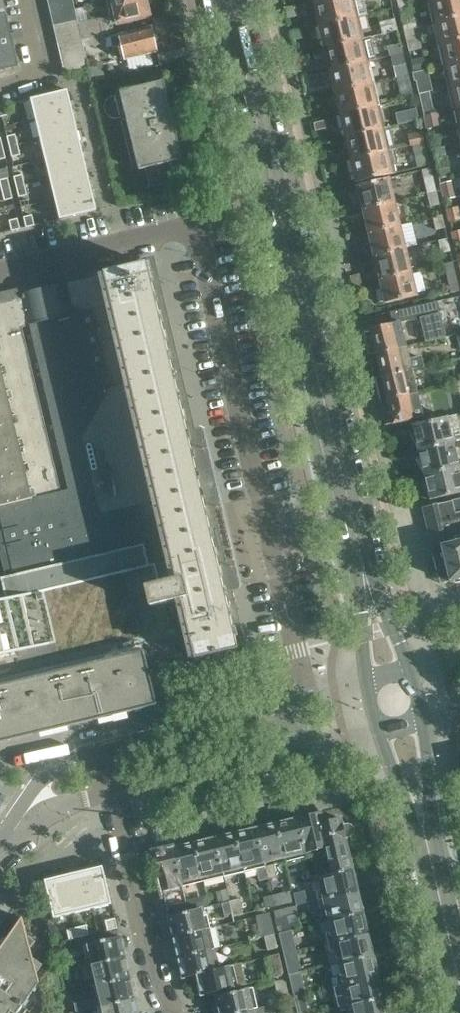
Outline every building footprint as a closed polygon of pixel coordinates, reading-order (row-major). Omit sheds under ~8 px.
[(48,1),(51,13),(74,7),(73,0),(53,0),(48,1)] [(108,12),(109,15),(86,21),(84,13),(76,15),(77,19),(80,31),(82,39),(91,37),(102,34),(114,32),(112,23),(150,15),(148,5),(151,4),(150,0),(111,0),(113,11),(108,12)] [(314,2),(315,5),(313,7),(315,14),(318,15),(320,24),(357,15),(368,13),(365,0),(323,0),(314,2)] [(400,9),(412,6),(410,0),(397,0),(400,9)] [(435,21),(459,15),(459,0),(430,0),(435,21)] [(74,7),(51,13),(53,25),(77,19),(76,15),(74,7)] [(383,33),(398,30),(393,9),(386,10),(388,21),(381,23),(383,33)] [(19,66),(13,43),(5,12),(0,13),(0,70),(19,66)] [(357,15),(320,24),(320,28),(319,30),(320,36),(324,39),(326,47),(342,43),(343,43),(362,38),(357,15)] [(435,21),(440,42),(459,38),(459,15),(435,21)] [(402,22),(405,31),(415,28),(419,27),(416,18),(402,22)] [(77,19),(53,25),(56,37),(80,31),(77,19)] [(110,36),(112,43),(116,58),(157,49),(156,46),(157,43),(156,39),(154,37),(151,27),(110,36)] [(415,28),(405,31),(410,52),(423,48),(421,39),(417,40),(415,28)] [(80,31),(56,37),(59,49),(83,43),(82,39),(80,31)] [(104,42),(103,38),(102,34),(91,37),(93,45),(104,42)] [(370,36),(362,38),(343,43),(342,43),(326,47),(327,49),(325,52),(327,59),(329,60),(332,71),(348,67),(368,62),(376,60),(370,36)] [(440,42),(445,66),(459,62),(459,38),(440,42)] [(83,43),(59,49),(62,61),(86,55),(83,43)] [(392,55),(403,52),(402,44),(390,47),(392,55)] [(396,78),(409,76),(404,54),(391,57),(396,78)] [(86,55),(62,61),(65,72),(89,66),(86,55)] [(412,62),(415,73),(430,70),(427,59),(412,62)] [(348,67),(332,71),(330,74),(332,81),(334,82),(337,92),(373,84),(368,62),(348,67)] [(445,66),(450,86),(459,84),(459,62),(445,66)] [(415,73),(420,94),(430,92),(435,90),(430,70),(415,73)] [(414,98),(409,76),(396,78),(401,101),(414,98)] [(164,78),(116,90),(117,93),(111,95),(107,101),(105,107),(106,113),(110,117),(116,119),(122,118),(134,168),(139,167),(140,170),(146,169),(151,187),(194,177),(189,157),(185,158),(164,78)] [(373,84),(337,92),(337,93),(335,96),(337,103),(340,105),(342,115),(378,106),(373,84)] [(450,86),(455,108),(459,107),(459,84),(450,86)] [(69,89),(32,98),(36,118),(73,109),(69,89)] [(420,94),(425,116),(435,113),(430,92),(420,94)] [(8,104),(0,106),(0,109),(2,117),(11,115),(8,104)] [(378,106),(342,115),(340,118),(342,125),(345,127),(347,137),(383,128),(378,106)] [(73,109),(36,118),(41,139),(78,131),(73,109)] [(406,123),(419,120),(417,110),(404,113),(406,123)] [(435,113),(425,116),(428,129),(443,126),(440,112),(435,113)] [(383,128),(347,137),(347,138),(346,141),(348,148),(350,149),(352,159),(388,150),(383,128)] [(78,131),(41,139),(46,158),(83,149),(78,131)] [(410,145),(412,145),(424,142),(422,132),(408,135),(410,145)] [(12,147),(21,145),(18,134),(10,136),(12,147)] [(424,142),(412,145),(414,158),(427,155),(425,142),(424,142)] [(15,157),(23,155),(21,145),(12,147),(15,157)] [(432,149),(434,157),(445,155),(443,146),(432,149)] [(9,159),(6,148),(0,150),(0,159),(0,161),(9,159)] [(83,149),(46,158),(51,179),(88,171),(83,149)] [(394,172),(388,150),(352,159),(353,160),(351,163),(353,170),(355,171),(358,181),(394,172)] [(450,167),(437,170),(439,179),(451,176),(450,167)] [(436,190),(431,168),(421,169),(427,193),(436,190)] [(88,171),(51,179),(56,199),(93,191),(88,171)] [(16,187),(25,185),(22,174),(14,176),(16,187)] [(11,188),(8,177),(0,179),(0,182),(2,190),(11,188)] [(390,177),(356,185),(362,208),(396,200),(391,181),(390,181),(390,177)] [(441,184),(445,200),(458,197),(454,181),(441,184)] [(19,197),(27,195),(25,185),(16,187),(19,197)] [(5,201),(13,199),(11,188),(2,190),(5,201)] [(436,190),(427,193),(430,206),(439,205),(436,190)] [(93,191),(56,199),(60,219),(97,210),(93,191)] [(396,200),(362,208),(368,232),(401,224),(396,200)] [(450,221),(459,219),(459,207),(447,210),(450,221)] [(26,227),(35,225),(32,215),(23,217),(26,227)] [(12,231),(20,229),(18,218),(9,220),(12,231)] [(445,233),(442,218),(434,220),(437,235),(445,233)] [(401,224),(368,232),(374,257),(407,248),(401,224)] [(451,256),(448,242),(439,244),(443,258),(451,256)] [(407,248),(374,257),(379,279),(412,271),(407,248)] [(443,263),(447,277),(450,292),(459,290),(453,261),(443,263)] [(0,298),(0,515),(14,577),(168,541),(172,560),(176,578),(146,586),(151,607),(165,604),(181,600),(195,658),(238,648),(196,472),(188,434),(168,353),(147,263),(22,293),(68,489),(61,491),(14,295),(0,298)] [(412,271),(379,279),(385,303),(418,295),(417,290),(412,271)] [(437,301),(390,312),(393,323),(401,322),(412,319),(412,320),(420,318),(426,341),(445,336),(437,301)] [(364,330),(370,355),(407,346),(402,326),(401,322),(393,323),(364,330)] [(407,346),(370,355),(376,378),(413,369),(407,346)] [(413,369),(376,378),(381,401),(419,392),(413,369)] [(419,392),(381,401),(387,425),(424,416),(423,411),(419,392)] [(459,439),(459,428),(456,414),(449,416),(413,424),(415,431),(411,432),(419,445),(419,449),(436,445),(454,441),(459,439)] [(419,449),(421,456),(417,457),(424,470),(425,474),(442,470),(459,466),(456,450),(459,450),(459,439),(454,441),(436,445),(419,449)] [(425,474),(427,480),(423,481),(430,493),(431,498),(459,491),(459,466),(425,474)] [(459,511),(459,497),(423,506),(432,546),(452,541),(446,515),(459,511)] [(446,515),(452,541),(432,546),(441,582),(450,580),(451,581),(459,579),(459,512),(446,515)] [(296,526),(280,530),(286,559),(303,555),(296,526)] [(157,705),(147,662),(177,655),(165,604),(151,607),(146,586),(176,578),(172,560),(20,596),(0,601),(0,743),(157,705)] [(299,816),(299,819),(308,856),(326,852),(325,848),(328,848),(321,822),(323,821),(321,821),(319,812),(299,816)] [(339,817),(323,821),(321,822),(328,848),(325,848),(326,852),(329,862),(330,861),(331,866),(322,868),(324,875),(351,868),(351,867),(352,865),(351,858),(349,857),(344,839),(347,838),(346,837),(351,836),(353,834),(354,830),(353,827),(351,825),(348,824),(344,825),(343,823),(341,824),(339,817)] [(278,824),(277,824),(286,858),(287,861),(308,856),(299,819),(288,821),(286,820),(279,821),(278,824)] [(266,827),(256,829),(268,878),(277,876),(274,864),(287,861),(286,858),(277,824),(275,825),(272,823),(267,824),(266,827)] [(237,834),(235,834),(245,871),(256,869),(259,881),(268,878),(265,867),(256,829),(246,832),(245,830),(238,831),(237,834)] [(225,837),(215,839),(217,849),(224,876),(245,871),(235,834),(233,835),(231,833),(226,834),(225,837)] [(196,844),(194,844),(203,881),(224,876),(217,849),(215,839),(205,842),(203,840),(197,841),(196,844)] [(174,849),(183,883),(183,886),(203,881),(194,844),(192,845),(191,843),(184,844),(183,847),(174,849)] [(159,875),(163,892),(166,903),(169,915),(187,911),(182,887),(182,886),(181,883),(183,883),(174,849),(152,855),(157,875),(159,875)] [(103,866),(85,870),(94,908),(111,904),(103,866)] [(351,870),(351,868),(324,875),(317,877),(320,889),(316,890),(318,899),(322,898),(346,892),(356,890),(354,881),(356,879),(354,872),(351,870)] [(85,870),(63,875),(72,913),(94,908),(85,870)] [(44,879),(53,917),(72,913),(63,875),(44,879)] [(292,889),(271,894),(274,906),(295,900),(294,897),(292,889)] [(358,900),(356,890),(346,892),(322,898),(318,899),(320,909),(324,908),(327,919),(361,911),(361,910),(363,908),(361,901),(358,900)] [(219,893),(221,903),(229,902),(227,891),(219,893)] [(266,908),(274,906),(271,894),(263,896),(266,908)] [(306,894),(294,897),(296,905),(298,905),(308,903),(306,894)] [(239,899),(230,901),(233,916),(242,914),(239,899)] [(232,912),(229,902),(221,903),(224,914),(232,912)] [(303,927),(298,905),(296,905),(274,911),(279,933),(303,927)] [(187,911),(169,915),(171,925),(169,928),(171,934),(174,936),(174,937),(207,928),(202,907),(187,911)] [(362,913),(361,911),(327,919),(330,932),(326,933),(329,942),(367,933),(364,923),(366,922),(364,914),(362,913)] [(261,916),(263,926),(273,923),(270,913),(261,916)] [(37,973),(42,967),(41,966),(39,968),(33,963),(34,961),(31,949),(36,941),(27,935),(22,918),(0,949),(0,1012),(48,1012),(37,973)] [(105,920),(107,930),(117,928),(115,918),(105,920)] [(86,925),(76,927),(79,937),(88,935),(86,925)] [(66,929),(69,939),(79,937),(76,927),(66,929)] [(207,928),(174,937),(176,946),(174,949),(176,955),(179,956),(179,958),(212,950),(207,928)] [(279,934),(284,953),(295,950),(291,931),(279,934)] [(369,942),(367,933),(329,942),(331,952),(334,951),(337,963),(371,954),(371,953),(373,951),(371,944),(369,942)] [(278,948),(274,935),(264,937),(268,951),(278,948)] [(83,945),(85,956),(77,958),(79,968),(83,967),(91,965),(125,957),(123,948),(124,946),(123,940),(120,939),(120,936),(83,945)] [(212,950),(179,958),(181,966),(179,968),(181,975),(184,976),(184,978),(198,975),(217,970),(212,950)] [(301,971),(295,950),(284,953),(289,974),(301,971)] [(268,956),(274,977),(281,976),(284,972),(279,954),(268,956)] [(371,954),(337,963),(340,975),(336,976),(338,985),(342,984),(366,978),(376,975),(374,966),(376,964),(374,957),(372,956),(371,954)] [(125,957),(91,965),(83,967),(85,980),(91,979),(93,987),(95,986),(130,979),(127,969),(129,967),(127,960),(125,959),(125,957)] [(52,966),(53,974),(63,972),(62,964),(52,966)] [(217,970),(198,975),(200,983),(198,985),(200,992),(202,993),(203,995),(219,991),(235,987),(244,984),(239,965),(217,970)] [(61,972),(52,975),(56,991),(66,989),(61,972)] [(301,972),(289,975),(294,995),(305,993),(301,972)] [(379,985),(376,975),(366,978),(342,984),(338,985),(333,986),(338,1007),(347,1004),(371,999),(381,997),(381,995),(383,993),(381,987),(379,985)] [(130,979),(95,986),(93,987),(96,999),(73,1003),(75,1011),(100,1007),(134,998),(132,989),(134,987),(132,981),(130,980),(130,979)] [(282,980),(274,982),(279,1003),(290,1000),(286,982),(282,980)] [(217,996),(219,1005),(217,1007),(219,1012),(238,1012),(254,1009),(249,988),(233,991),(233,992),(217,996)] [(305,993),(294,995),(298,1012),(309,1012),(306,1001),(307,1001),(305,993)] [(347,1004),(349,1012),(385,1012),(384,1009),(386,1006),(384,1000),(382,998),(381,997),(371,999),(347,1004)] [(100,1007),(98,1007),(99,1012),(138,1012),(137,1010),(139,1008),(137,1001),(135,1000),(134,998),(100,1007)]
